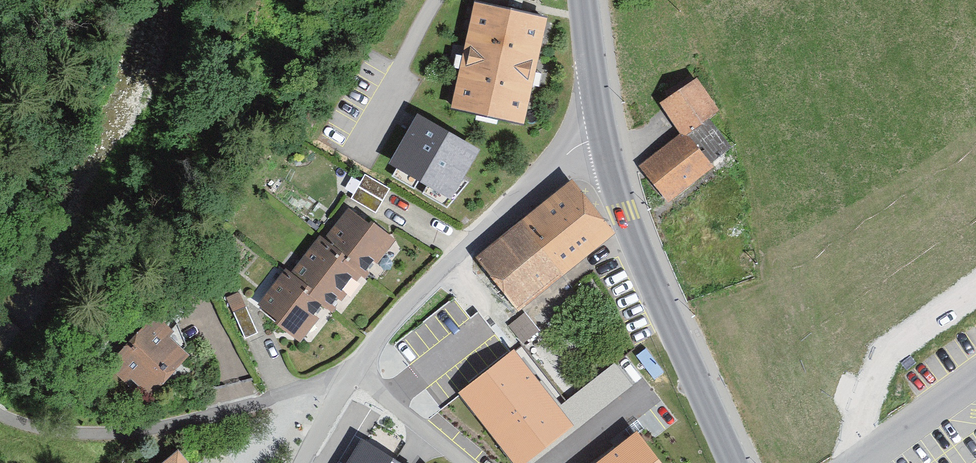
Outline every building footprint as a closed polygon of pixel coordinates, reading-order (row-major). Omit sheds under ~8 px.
[(552,20),(479,4),(455,111),(528,127),(552,20)] [(731,149),(710,122),(719,115),(695,82),(666,104),(688,134),(645,167),(668,197),(731,149)] [(482,144),(419,109),(383,171),(447,207),(482,144)] [(610,232),(572,185),(481,258),(519,304),(610,232)] [(391,240),(354,212),(328,247),(322,242),(296,275),(289,270),(262,305),(299,334),(323,303),(330,309),(360,270),(365,274),(391,240)] [(257,337),(236,296),(224,303),(246,343),(257,337)] [(510,323),(522,341),(539,330),(527,312),(510,323)] [(167,333),(152,321),(114,363),(128,377),(133,371),(150,386),(180,354),(163,338),(167,333)] [(514,354),(463,393),(518,462),(521,462),(569,425),(514,354)] [(577,416),(634,385),(621,362),(565,393),(577,416)] [(362,433),(344,462),(413,462),(362,433)] [(636,435),(600,462),(658,462),(636,435)] [(186,454),(175,462),(194,462),(186,454)]
